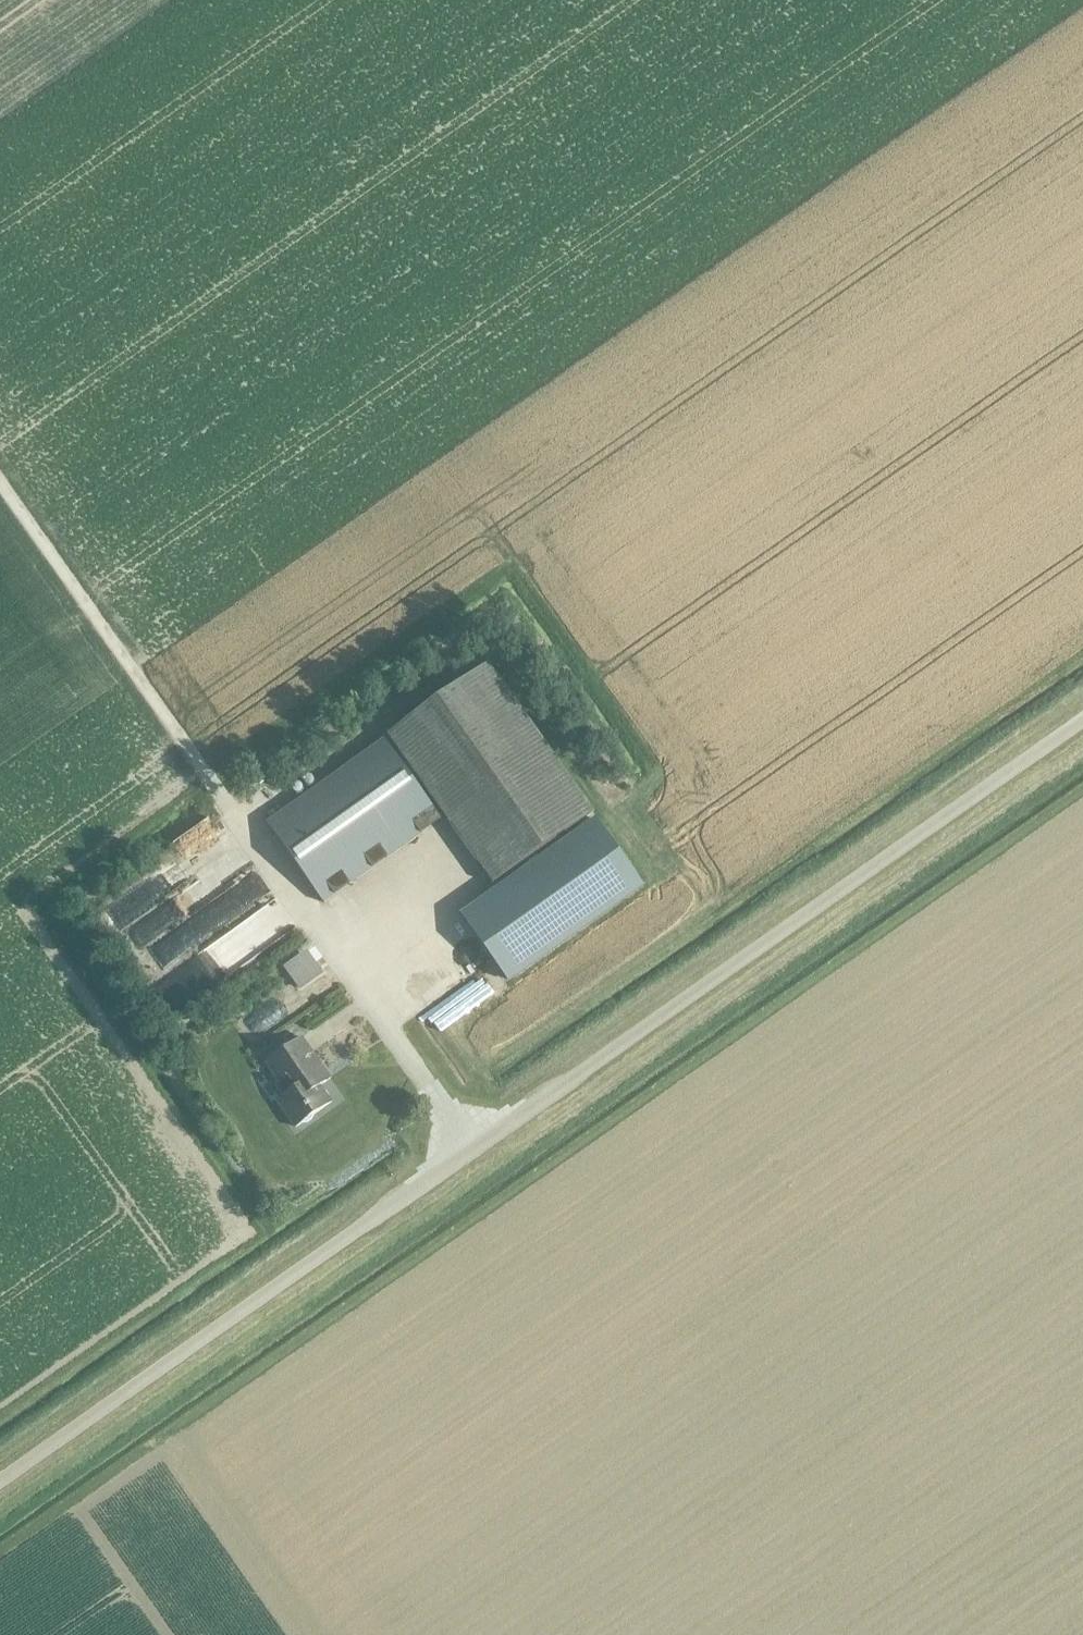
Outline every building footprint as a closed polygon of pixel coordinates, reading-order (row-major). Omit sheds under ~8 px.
[(490,667),(392,736),(494,881),(592,811),(490,667)] [(386,741),(345,769),(268,823),(325,903),(443,820),(386,741)] [(271,797),(287,791),(281,778),(266,784),(271,797)] [(598,819),(587,827),(463,915),(466,919),(509,980),(644,884),(598,819)] [(236,959),(273,939),(258,911),(221,931),(236,959)] [(308,975),(283,988),(295,1009),(320,995),(308,975)] [(166,1003),(191,997),(187,981),(162,987),(166,1003)] [(277,995),(260,1005),(271,1022),(288,1012),(277,995)] [(326,1071),(303,1038),(267,1063),(280,1081),(275,1085),(284,1097),(278,1101),(297,1127),(302,1124),(308,1123),(312,1120),(315,1115),(332,1102),(321,1086),(327,1082),(322,1074),(326,1071)]
